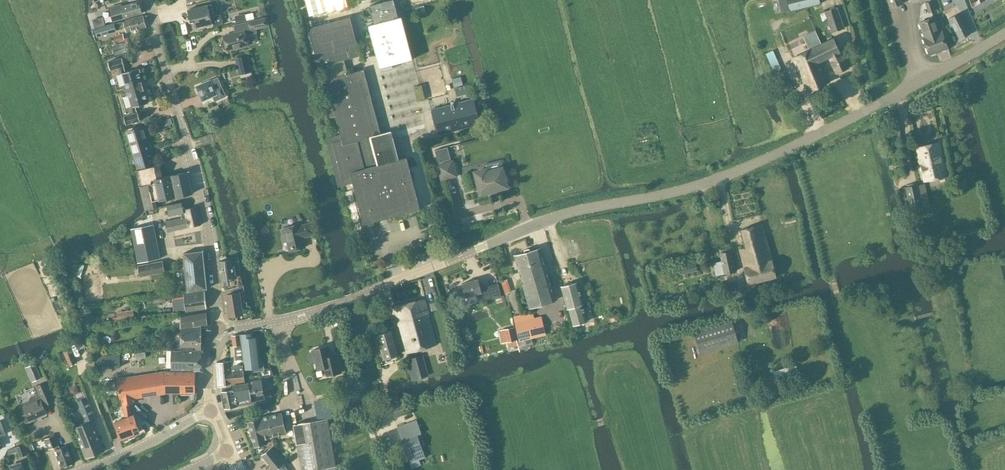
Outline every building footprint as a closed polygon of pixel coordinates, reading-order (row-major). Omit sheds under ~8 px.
[(347,7),(345,0),(305,0),(309,16),(347,7)] [(391,0),(368,6),(373,24),(396,18),(391,0)] [(820,3),(819,0),(788,0),(791,10),(820,3)] [(904,3),(903,0),(887,0),(890,8),(904,3)] [(139,1),(122,6),(121,4),(109,8),(113,21),(142,13),(139,1)] [(929,7),(931,12),(935,11),(931,1),(926,3),(927,8),(929,7)] [(211,17),(215,16),(212,4),(188,10),(191,21),(194,21),(196,27),(213,23),(211,17)] [(844,28),(837,7),(836,7),(836,8),(825,12),(831,32),(844,28)] [(943,13),(952,41),(964,37),(956,13),(949,16),(948,11),(943,13)] [(143,15),(114,24),(96,29),(98,36),(109,33),(110,32),(116,30),(115,28),(125,26),(126,32),(147,26),(143,15)] [(103,16),(92,19),(95,27),(105,24),(103,16)] [(373,24),(369,25),(380,67),(413,59),(402,16),(396,18),(373,24)] [(251,29),(267,26),(265,17),(249,21),(251,29)] [(318,67),(360,56),(350,17),(308,28),(318,67)] [(930,55),(948,48),(942,31),(940,32),(935,17),(919,22),(925,37),(923,38),(930,55)] [(236,33),(224,36),(227,50),(249,45),(246,35),(257,32),(256,28),(251,29),(249,21),(234,25),(236,33)] [(115,40),(124,38),(122,32),(114,34),(115,40)] [(817,33),(804,39),(809,50),(814,47),(822,43),(817,33)] [(834,38),(822,43),(829,58),(836,74),(849,68),(841,52),(834,38)] [(128,42),(112,46),(114,54),(130,50),(128,42)] [(813,66),(799,72),(808,92),(830,81),(822,61),(829,58),(822,43),(814,47),(818,56),(817,56),(819,59),(812,62),(813,66)] [(793,57),(799,72),(813,66),(812,62),(819,59),(817,56),(818,56),(814,47),(809,50),(793,57)] [(240,74),(251,71),(248,55),(236,58),(240,74)] [(109,61),(111,69),(118,68),(123,66),(125,66),(123,57),(109,61)] [(122,72),(128,90),(143,85),(138,68),(125,71),(123,66),(118,68),(120,73),(122,72)] [(338,76),(326,79),(333,108),(328,109),(330,118),(335,116),(340,134),(327,138),(326,138),(338,186),(340,186),(343,185),(353,183),(364,224),(368,223),(378,220),(386,218),(420,209),(409,168),(406,158),(397,160),(390,132),(381,135),(364,69),(348,73),(347,73),(338,76)] [(780,87),(788,83),(782,70),(775,73),(780,87)] [(226,96),(218,77),(197,86),(203,100),(214,95),(217,100),(226,96)] [(143,85),(128,90),(132,106),(129,107),(131,113),(137,112),(135,106),(148,102),(143,85)] [(467,85),(459,87),(461,95),(471,92),(469,85),(467,85)] [(437,135),(467,127),(480,123),(474,98),(431,110),(437,135)] [(138,112),(137,112),(125,115),(127,124),(140,120),(138,112)] [(138,167),(154,163),(144,130),(143,127),(127,132),(138,167)] [(924,182),(947,176),(940,142),(917,147),(924,182)] [(447,147),(435,150),(438,162),(450,159),(447,147)] [(485,169),(475,172),(481,193),(491,191),(491,192),(497,190),(497,189),(507,186),(506,183),(507,181),(507,179),(506,177),(504,175),(502,168),(500,160),(484,164),(485,169)] [(452,162),(439,166),(442,179),(455,175),(452,162)] [(138,169),(136,170),(140,186),(145,209),(157,207),(156,201),(159,200),(193,193),(188,171),(188,172),(163,177),(160,164),(138,169)] [(906,187),(898,189),(903,210),(911,208),(922,206),(917,184),(906,187)] [(352,190),(345,192),(356,234),(363,233),(352,190)] [(181,213),(182,218),(198,215),(197,207),(184,210),(182,201),(168,204),(171,215),(181,213)] [(182,218),(165,221),(168,231),(201,224),(198,215),(182,218)] [(153,223),(131,226),(138,259),(160,256),(153,223)] [(299,224),(284,228),(289,251),(305,248),(302,238),(311,236),(309,224),(300,226),(299,224)] [(743,229),(748,247),(767,243),(763,224),(743,229)] [(767,243),(748,247),(740,249),(749,283),(776,276),(767,243)] [(524,253),(515,255),(522,279),(540,274),(540,275),(547,273),(540,248),(531,251),(529,248),(525,250),(524,253)] [(188,291),(207,289),(202,251),(184,253),(185,265),(182,266),(182,268),(186,268),(188,291)] [(717,274),(736,269),(732,251),(721,253),(722,261),(714,263),(717,274)] [(231,259),(220,261),(222,278),(224,280),(225,290),(233,288),(243,285),(240,275),(239,275),(236,275),(234,265),(232,266),(231,259)] [(139,265),(141,276),(164,272),(162,261),(139,265)] [(695,261),(680,264),(682,274),(697,270),(695,261)] [(555,300),(547,273),(540,275),(540,274),(522,279),(530,307),(555,300)] [(483,292),(481,292),(478,279),(463,283),(466,296),(477,293),(478,299),(492,296),(493,299),(501,296),(497,284),(482,288),(483,292)] [(502,282),(501,282),(506,295),(506,294),(512,293),(508,280),(502,282)] [(573,325),(587,321),(578,282),(562,286),(573,325)] [(233,294),(225,296),(226,305),(242,303),(240,292),(242,291),(244,291),(244,285),(243,285),(233,288),(234,293),(232,293),(233,294)] [(205,291),(185,294),(174,296),(174,300),(174,309),(186,309),(186,311),(206,307),(205,291)] [(425,299),(394,306),(400,326),(408,353),(435,345),(428,316),(429,316),(425,299)] [(242,303),(226,305),(228,315),(236,313),(236,315),(243,314),(242,306),(247,306),(246,302),(244,302),(242,303)] [(182,333),(174,333),(174,350),(201,350),(201,349),(202,325),(208,324),(206,311),(182,315),(182,333)] [(519,341),(546,335),(541,316),(533,318),(532,312),(514,316),(515,322),(519,341)] [(134,313),(117,315),(118,321),(135,318),(134,313)] [(700,354),(739,343),(732,320),(693,331),(700,354)] [(515,326),(504,329),(507,342),(508,348),(519,346),(517,340),(518,339),(518,338),(515,326)] [(400,353),(393,330),(377,334),(384,358),(400,353)] [(252,332),(240,333),(240,334),(241,345),(242,351),(243,359),(244,369),(261,367),(260,362),(257,336),(252,336),(252,332)] [(234,346),(230,347),(231,360),(235,360),(243,359),(241,345),(240,345),(234,346)] [(327,375),(341,372),(337,355),(330,356),(328,346),(313,349),(314,351),(311,352),(313,358),(315,358),(318,369),(324,368),(325,369),(327,375)] [(68,365),(76,362),(71,348),(63,351),(68,365)] [(174,350),(173,361),(173,370),(202,369),(201,350),(174,350)] [(120,354),(102,355),(103,368),(121,367),(120,354)] [(411,360),(408,363),(413,381),(427,377),(422,356),(411,360)] [(795,358),(771,365),(777,384),(800,377),(795,358)] [(218,362),(217,362),(219,386),(222,386),(246,382),(243,368),(232,369),(232,365),(231,361),(219,362),(218,362)] [(35,364),(27,367),(33,381),(41,378),(35,364)] [(165,372),(165,392),(167,392),(195,392),(195,372),(166,371),(165,372)] [(135,396),(165,392),(165,372),(118,379),(122,405),(123,405),(131,404),(130,397),(130,395),(134,394),(135,396)] [(249,381),(253,401),(265,398),(261,379),(249,381)] [(248,402),(253,401),(249,381),(249,382),(234,384),(234,388),(222,391),(225,406),(249,403),(248,402)] [(44,383),(34,387),(37,393),(31,396),(29,400),(30,402),(21,405),(28,421),(46,413),(43,405),(49,403),(46,395),(49,394),(44,383)] [(78,401),(87,422),(96,418),(87,397),(78,401)] [(132,415),(131,404),(123,405),(125,418),(116,421),(121,438),(122,437),(125,441),(129,439),(129,435),(140,431),(134,415),(132,415)] [(405,413),(402,404),(393,406),(395,416),(405,413)] [(281,413),(259,418),(261,425),(270,423),(273,436),(286,433),(285,428),(287,427),(286,421),(283,421),(281,413)] [(250,420),(249,421),(255,446),(265,444),(263,439),(273,436),(270,423),(261,425),(259,418),(258,414),(249,417),(250,420)] [(294,423),(302,469),(313,469),(336,466),(327,418),(294,423)] [(74,422),(76,426),(75,427),(86,458),(104,451),(92,419),(87,422),(83,423),(81,419),(74,422)] [(422,434),(417,419),(401,424),(397,426),(410,462),(425,457),(418,435),(422,434)] [(55,435),(45,439),(49,449),(56,446),(63,466),(73,462),(67,445),(60,448),(55,435)] [(25,455),(28,454),(24,444),(16,447),(20,456),(25,455)] [(283,464),(271,448),(263,455),(275,469),(283,464)] [(11,465),(13,469),(28,469),(24,460),(11,465)]
